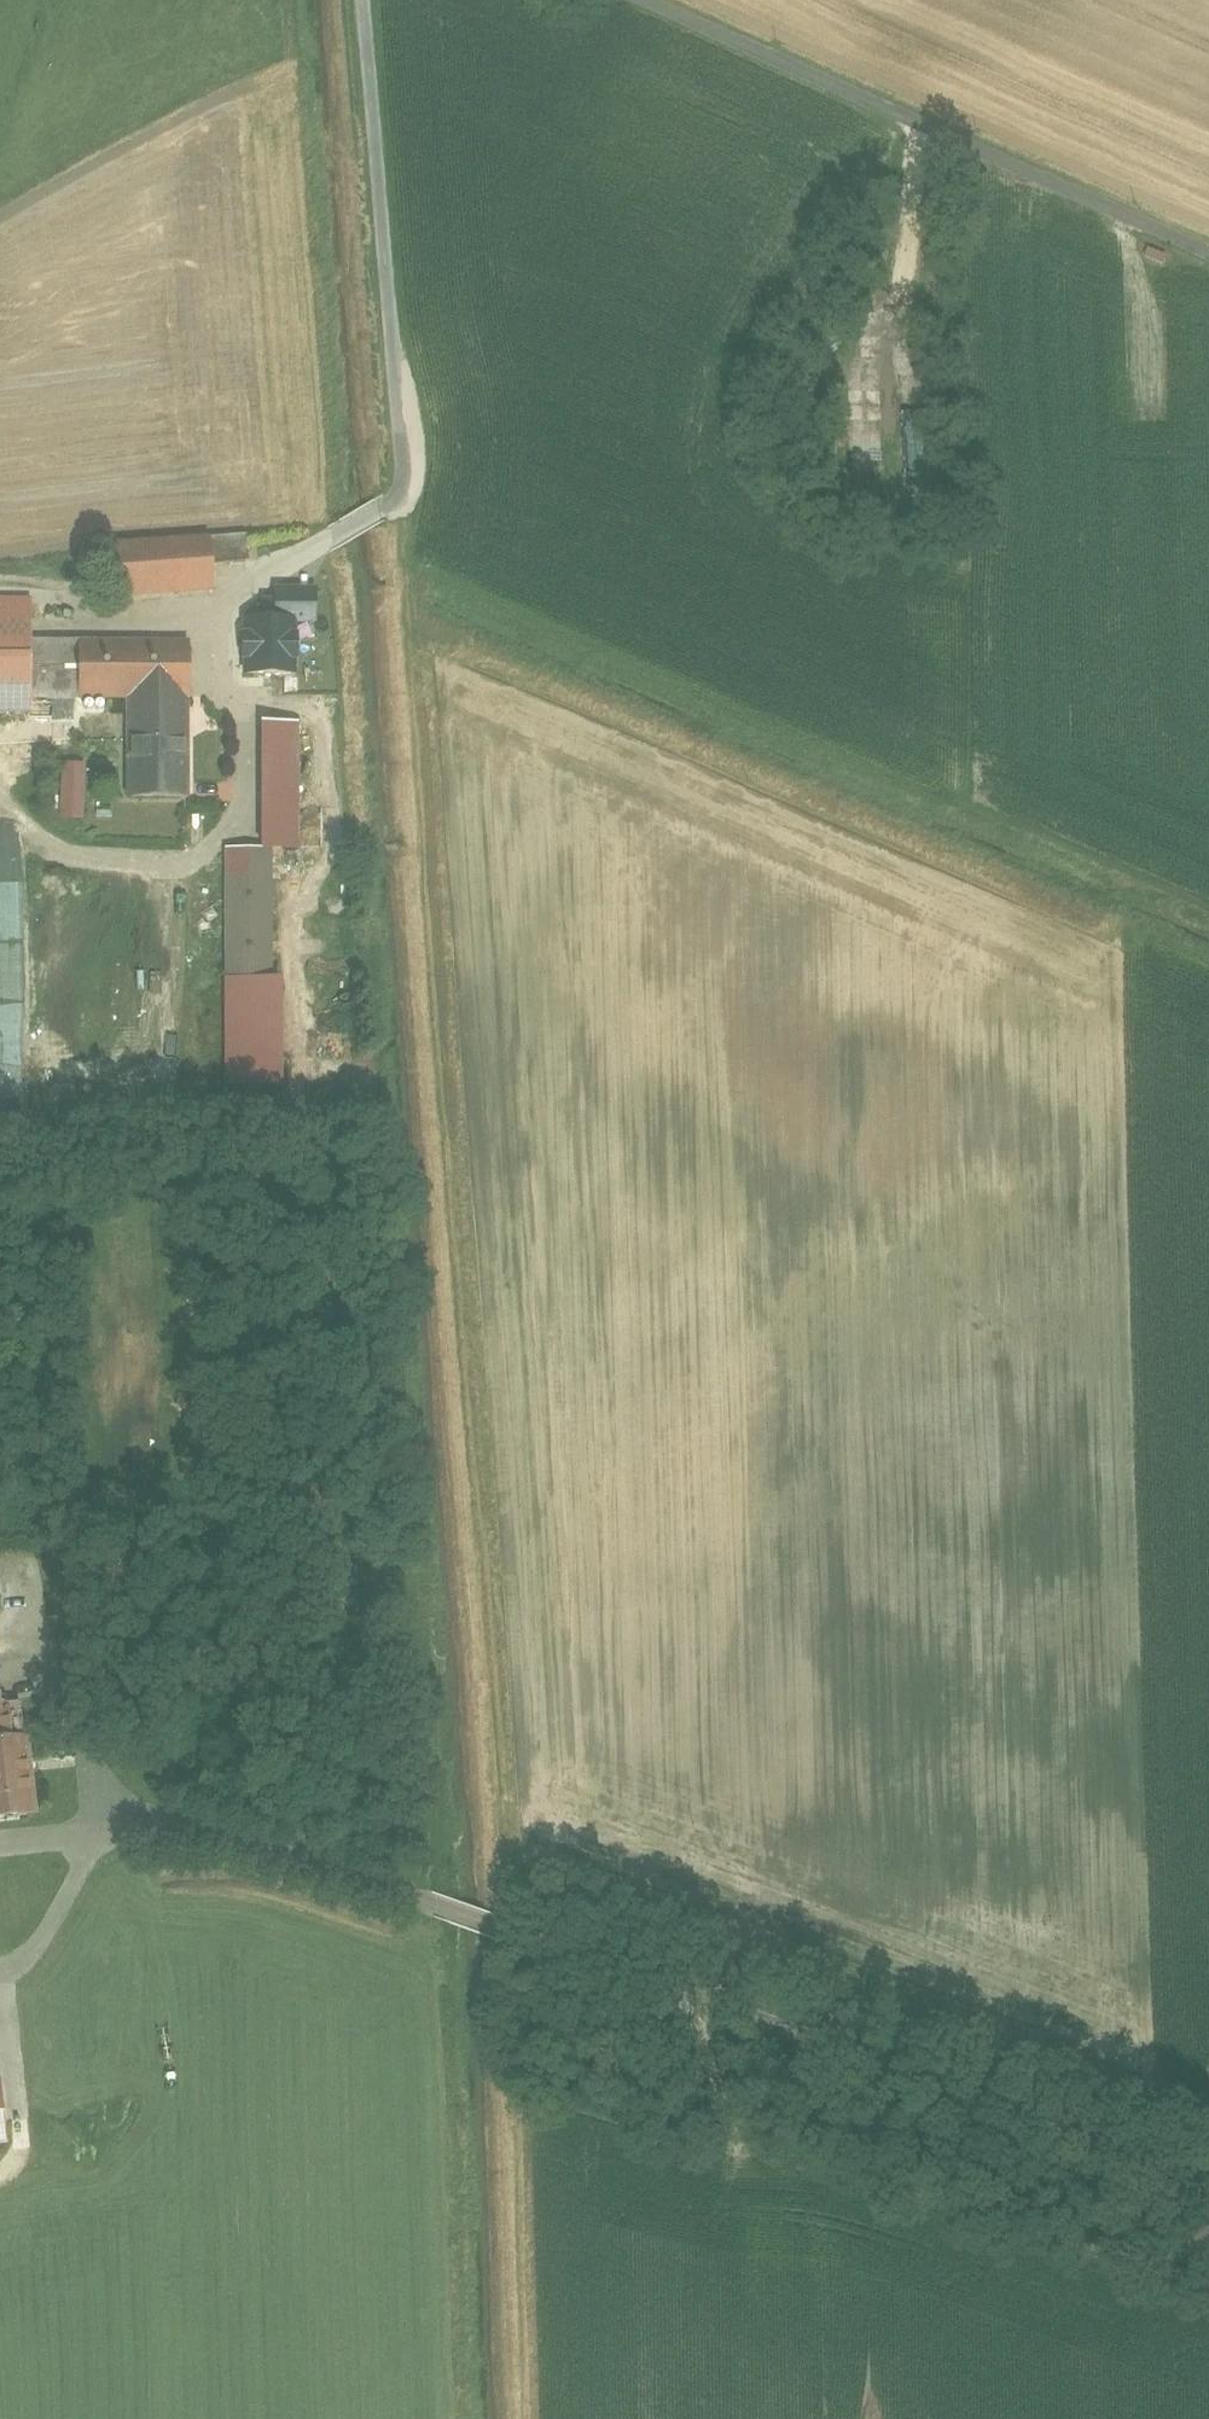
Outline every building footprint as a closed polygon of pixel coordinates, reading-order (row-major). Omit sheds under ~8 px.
[(205,513),(95,521),(96,541),(99,578),(210,570),(205,513)] [(28,618),(27,575),(0,575),(0,693),(29,692),(28,678),(120,677),(121,779),(184,779),(183,617),(28,618)] [(292,582),(237,583),(238,659),(293,658),(292,582)] [(295,699),(220,699),(220,958),(269,958),(269,825),(296,825),(295,699)] [(79,800),(80,743),(55,742),(54,799),(79,800)] [(2,1727),(11,1726),(2,1656),(0,1656),(0,1817),(45,1812),(38,1729),(3,1732),(2,1727)] [(0,2076),(0,2143),(12,2142),(4,2075),(0,2076)]
